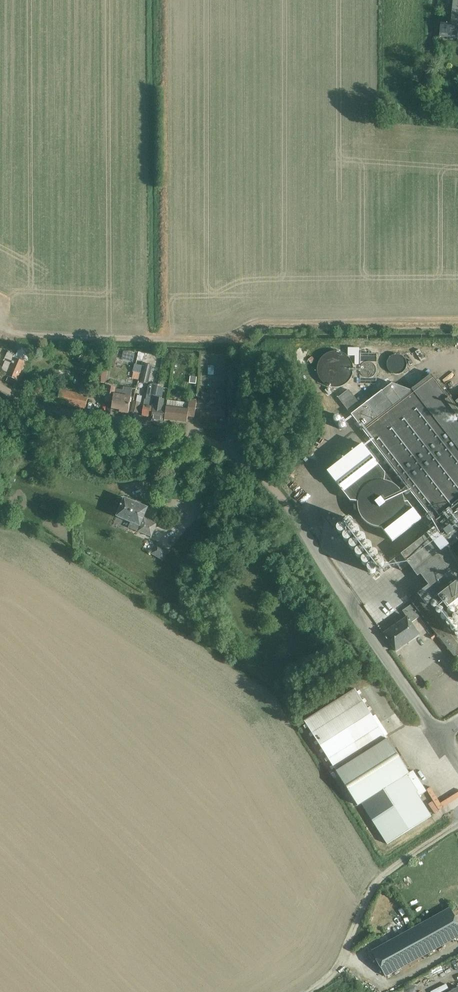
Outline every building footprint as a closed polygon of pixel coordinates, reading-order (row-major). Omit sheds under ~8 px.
[(439,39),(457,40),(457,36),(457,0),(454,0),(451,27),(440,26),(439,39)] [(8,377),(6,381),(15,385),(25,363),(24,362),(25,360),(23,348),(20,348),(15,358),(16,359),(12,368),(10,367),(7,376),(8,377)] [(377,370),(377,367),(378,352),(368,352),(368,349),(361,349),(360,367),(360,370),(359,382),(366,382),(366,385),(373,385),(373,383),(376,383),(377,370)] [(16,355),(8,351),(3,360),(5,361),(2,370),(7,372),(11,363),(12,364),(16,355)] [(324,357),(323,357),(323,358),(322,359),(322,360),(321,361),(321,362),(320,363),(320,364),(320,365),(319,366),(319,367),(319,368),(319,369),(319,370),(320,371),(320,372),(320,373),(320,374),(321,375),(321,376),(321,377),(322,377),(322,378),(323,379),(324,380),(325,381),(326,382),(327,382),(328,383),(329,384),(330,384),(331,384),(332,385),(333,385),(334,385),(335,385),(336,385),(337,385),(338,385),(339,385),(340,385),(341,384),(342,384),(343,384),(344,383),(345,383),(346,382),(347,381),(348,381),(348,380),(349,379),(350,378),(350,377),(351,377),(351,376),(352,375),(352,374),(353,373),(353,372),(353,371),(353,370),(353,369),(353,368),(353,367),(353,366),(353,365),(353,364),(353,363),(352,362),(352,361),(352,360),(351,360),(351,359),(350,358),(349,357),(349,356),(348,356),(348,355),(347,355),(346,354),(345,353),(344,353),(343,353),(343,352),(342,352),(341,352),(340,351),(339,351),(338,351),(337,351),(336,351),(335,351),(334,351),(333,351),(332,352),(331,352),(330,352),(329,353),(328,353),(328,354),(327,354),(326,354),(326,355),(325,355),(325,356),(324,357)] [(118,355),(112,353),(109,365),(115,366),(118,355)] [(389,358),(389,359),(388,359),(388,360),(388,361),(387,361),(387,362),(387,363),(387,364),(387,365),(387,366),(388,366),(388,367),(388,368),(389,369),(390,370),(390,371),(391,371),(392,372),(393,372),(394,372),(395,373),(396,373),(397,373),(398,373),(398,372),(399,372),(400,372),(401,371),(402,371),(402,370),(403,370),(403,369),(404,369),(404,368),(404,367),(405,367),(405,366),(405,365),(405,364),(406,364),(406,363),(406,362),(406,361),(405,361),(405,360),(405,359),(404,358),(404,357),(403,357),(403,356),(402,356),(402,355),(401,355),(400,355),(400,354),(399,354),(398,354),(397,354),(396,354),(395,354),(394,354),(393,354),(393,355),(392,355),(391,356),(390,356),(390,357),(389,358)] [(135,364),(133,371),(140,373),(142,366),(135,364)] [(140,382),(148,384),(153,366),(145,364),(140,382)] [(351,413),(433,521),(436,525),(431,529),(425,534),(419,539),(403,551),(392,559),(400,570),(407,565),(416,577),(420,574),(428,584),(409,599),(434,632),(428,636),(431,639),(435,636),(441,644),(442,643),(453,657),(457,653),(457,560),(448,548),(457,540),(457,409),(451,401),(442,388),(432,376),(413,391),(393,382),(381,391),(381,390),(351,413)] [(158,387),(158,385),(152,384),(148,387),(146,400),(145,400),(144,406),(143,416),(152,417),(158,387)] [(116,388),(108,387),(105,402),(113,403),(112,407),(113,409),(120,411),(121,413),(128,414),(133,389),(124,387),(123,391),(115,389),(116,388)] [(163,409),(164,404),(160,403),(162,397),(163,388),(158,387),(152,417),(151,420),(162,421),(164,409),(163,409)] [(347,409),(357,401),(347,389),(337,396),(347,409)] [(60,391),(57,402),(85,409),(88,397),(60,391)] [(201,424),(225,424),(225,411),(225,394),(216,394),(216,407),(221,407),(221,411),(201,412),(201,424)] [(168,401),(166,419),(187,422),(188,416),(194,417),(195,413),(197,400),(190,399),(189,404),(188,411),(181,410),(176,410),(177,402),(168,401)] [(138,413),(140,403),(133,401),(131,412),(138,413)] [(387,481),(385,481),(386,474),(385,473),(372,456),(363,444),(348,456),(327,472),(350,501),(352,501),(355,502),(358,502),(358,505),(358,508),(359,511),(360,514),(361,517),(363,520),(366,522),(368,524),(370,525),(373,526),(376,527),(378,528),(381,528),(382,528),(387,535),(393,542),(404,533),(421,519),(408,502),(405,503),(405,502),(404,500),(404,499),(404,498),(404,497),(402,494),(401,491),(399,488),(396,486),(394,484),(392,483),(390,483),(389,482),(387,481)] [(125,499),(118,517),(131,522),(129,527),(151,536),(156,523),(144,518),(148,508),(146,508),(125,499)] [(162,559),(168,550),(158,544),(152,552),(162,559)] [(396,650),(418,634),(410,623),(418,617),(410,606),(402,611),(406,617),(384,633),(396,650)] [(355,688),(305,721),(360,805),(363,803),(390,843),(433,815),(421,795),(428,790),(414,769),(410,772),(388,738),(355,688)] [(457,937),(457,921),(451,908),(372,951),(386,976),(457,937)] [(351,991),(352,991),(355,987),(341,978),(338,983),(351,991)]
